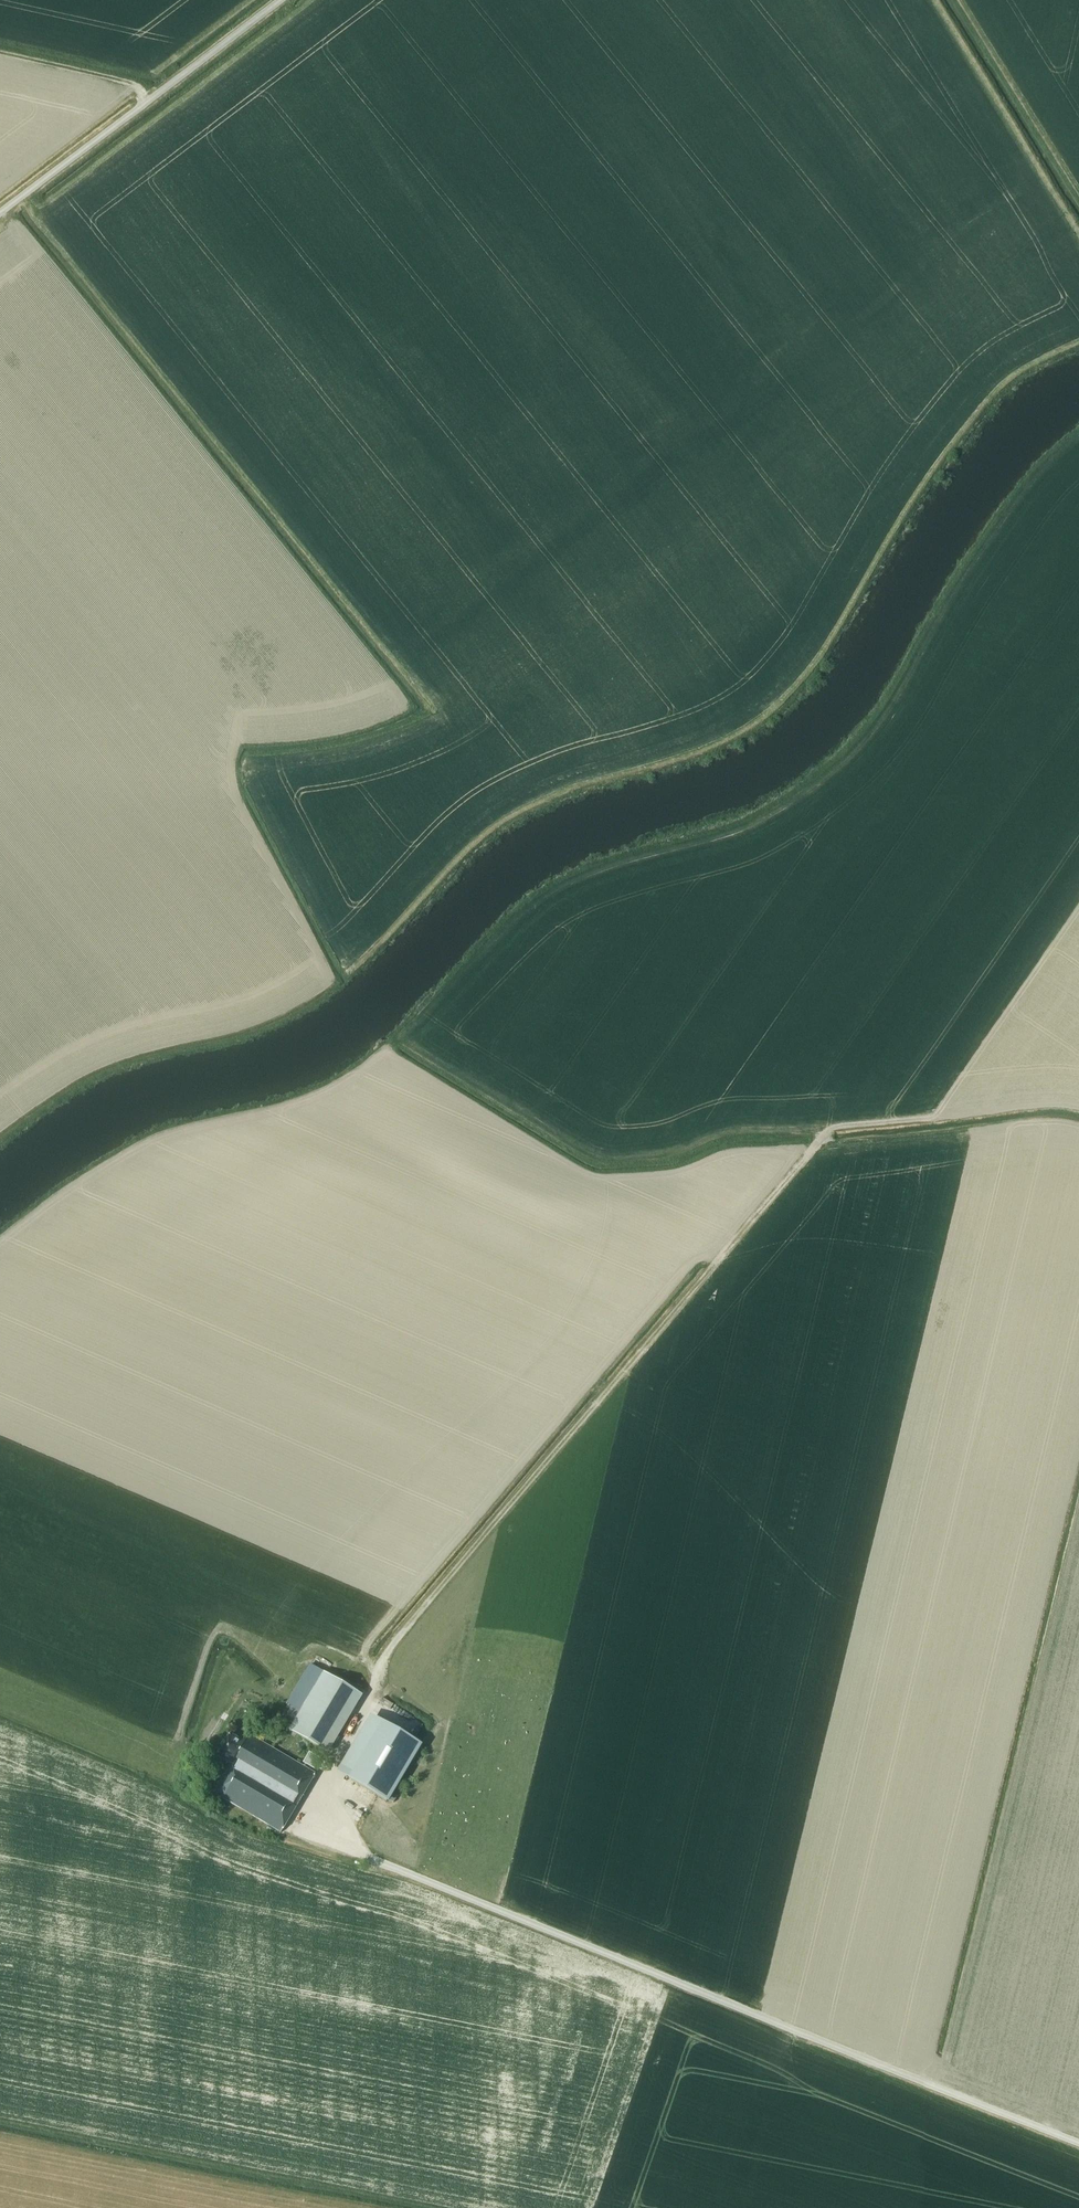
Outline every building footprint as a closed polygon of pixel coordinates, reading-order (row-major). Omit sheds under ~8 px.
[(289,1731),(328,1754),(362,1696),(323,1673),(289,1731)] [(422,1745),(370,1714),(336,1772),(388,1802),(422,1745)] [(273,1717),(268,1726),(274,1730),(279,1721),(273,1717)] [(280,1832),(314,1773),(248,1735),(244,1742),(230,1734),(217,1755),(231,1764),(215,1792),(280,1832)] [(308,1763),(320,1767),(324,1756),(312,1752),(308,1763)]
